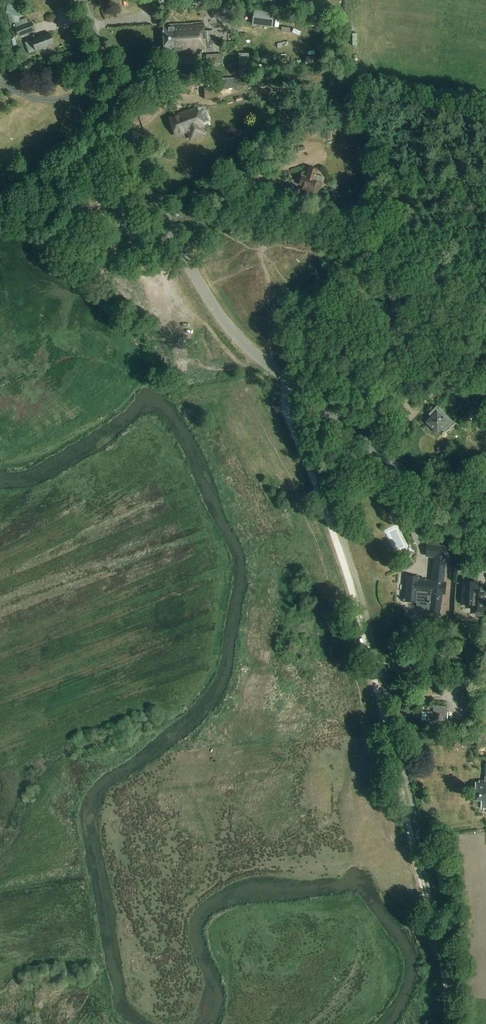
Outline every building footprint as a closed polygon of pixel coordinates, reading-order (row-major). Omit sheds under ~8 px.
[(204,33),(204,23),(164,26),(166,51),(175,50),(175,54),(215,51),(214,32),(204,33)] [(16,29),(18,37),(36,31),(33,24),(29,25),(16,29)] [(54,45),(50,34),(25,44),(29,54),(54,45)] [(222,54),(206,55),(207,65),(223,64),(222,54)] [(194,57),(179,58),(180,65),(194,64),(194,57)] [(253,67),(241,67),(241,77),(254,77),(253,67)] [(231,79),(218,80),(219,89),(232,89),(231,79)] [(217,99),(216,90),(204,90),(204,100),(217,99)] [(202,134),(204,131),(203,127),(203,126),(205,125),(198,108),(171,119),(177,136),(190,131),(190,132),(192,135),(195,136),(199,136),(202,134)] [(319,170),(312,168),(308,179),(305,178),(302,184),(307,185),(306,189),(310,190),(312,187),(314,188),(316,183),(321,185),(324,178),(317,175),(319,170)] [(438,432),(442,429),(445,431),(453,422),(437,406),(428,415),(432,418),(428,422),(438,432)] [(429,545),(428,557),(434,557),(446,558),(448,559),(449,547),(429,545)] [(403,599),(403,601),(404,601),(404,602),(416,603),(417,603),(417,605),(421,611),(428,611),(428,612),(441,614),(443,595),(445,595),(446,582),(444,582),(445,570),(433,569),(431,581),(418,580),(418,578),(406,576),(404,599),(403,599)] [(462,582),(460,605),(476,606),(475,612),(483,613),(484,598),(477,597),(478,583),(462,582)] [(421,664),(420,655),(404,657),(404,665),(400,665),(401,674),(412,673),(411,664),(421,664)] [(461,693),(461,703),(473,703),(473,693),(461,693)] [(445,708),(434,707),(433,712),(427,712),(427,722),(445,723),(445,708)] [(483,809),(483,808),(485,808),(485,767),(485,782),(475,781),(475,802),(481,802),(481,809),(483,809)] [(435,865),(441,889),(449,887),(444,863),(435,865)]
